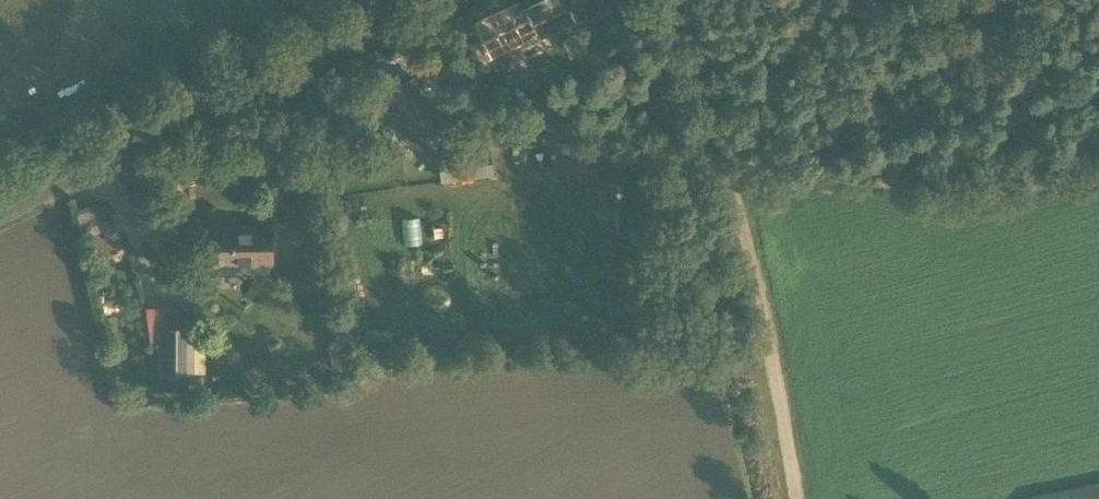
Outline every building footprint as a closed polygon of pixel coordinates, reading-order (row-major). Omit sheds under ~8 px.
[(488,13),(497,31),(530,16),(540,38),(576,22),(571,11),(556,18),(551,7),(566,0),(515,0),(488,13)] [(564,36),(569,53),(586,48),(581,31),(564,36)] [(395,112),(402,132),(406,130),(412,147),(418,146),(420,152),(438,146),(423,102),(395,112)] [(482,149),(439,156),(443,183),(487,176),(482,149)] [(214,231),(214,268),(275,268),(275,228),(252,228),(252,230),(214,231)] [(160,329),(160,376),(195,377),(195,329),(191,329),(163,329),(160,329)] [(1046,496),(1044,486),(1031,488),(1033,498),(1098,498),(1098,485),(1046,496)]
